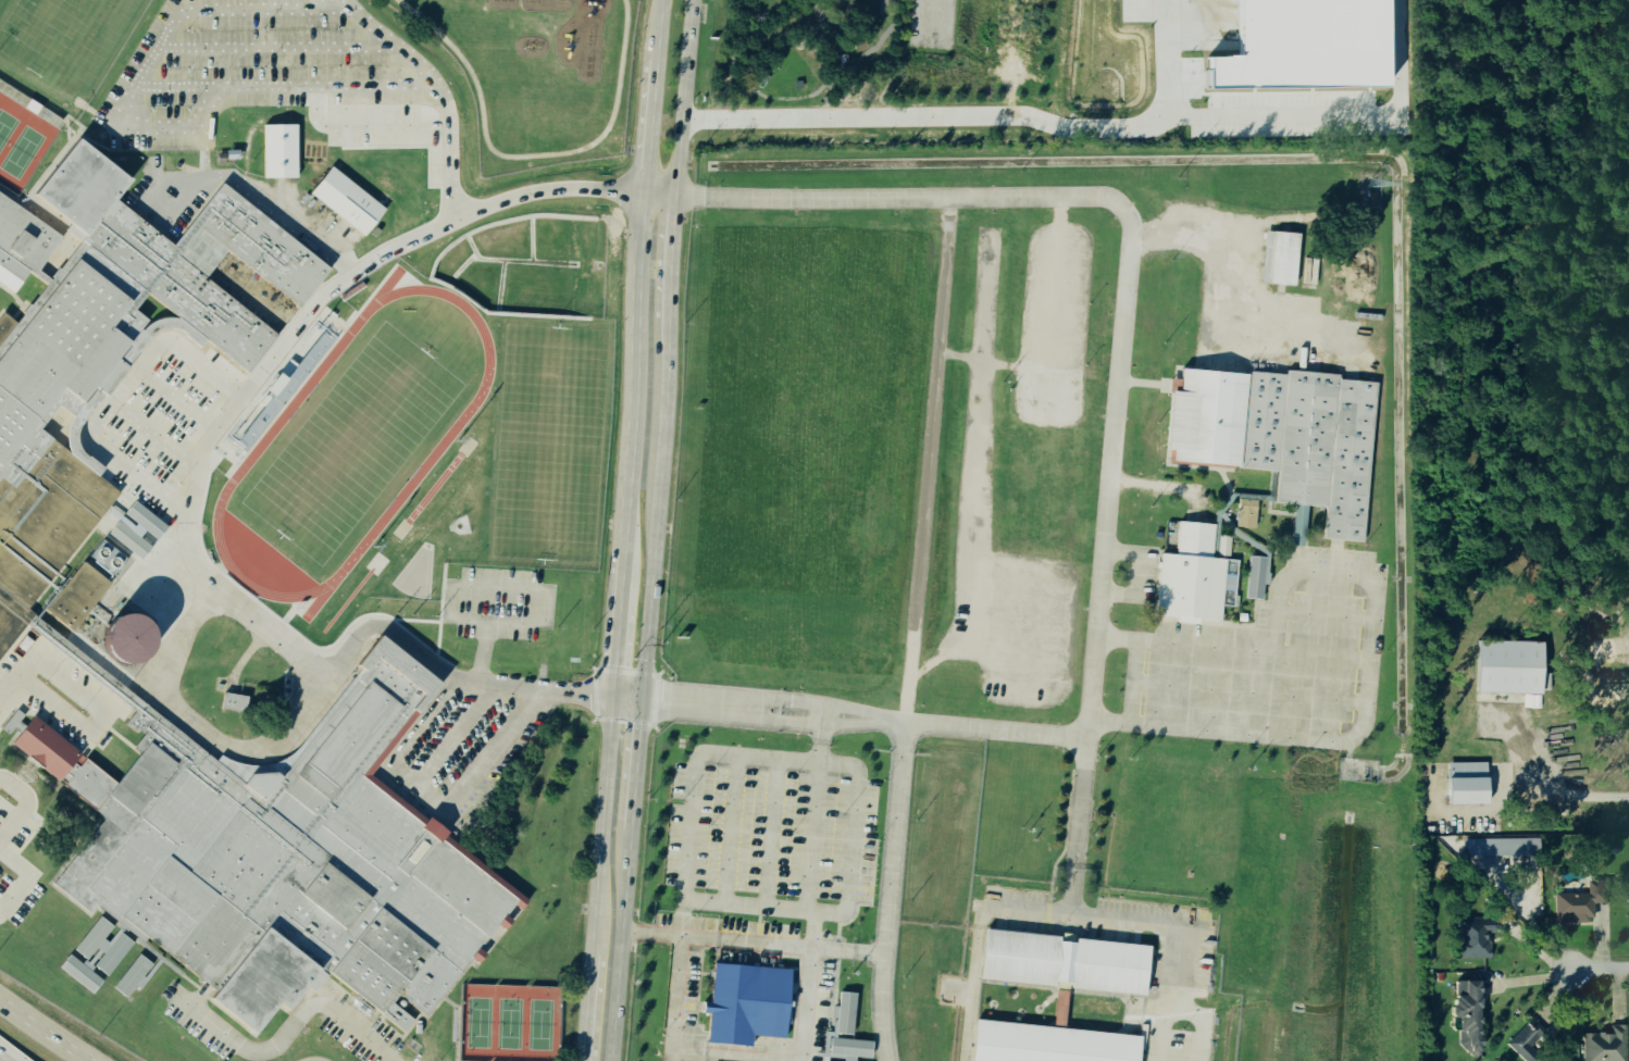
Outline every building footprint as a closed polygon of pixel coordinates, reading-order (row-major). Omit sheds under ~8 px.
[(1206,58),(1206,89),(1385,87),(1384,0),(1237,0),(1238,57),(1206,58)] [(264,124),(297,124),(298,177),(287,177),(264,177),(264,124)] [(14,294),(0,284),(0,193),(62,236),(40,270),(52,279),(82,240),(66,229),(71,223),(35,192),(79,138),(132,180),(116,199),(173,245),(177,239),(214,194),(223,183),(331,269),(300,308),(227,250),(207,276),(278,334),(248,372),(208,339),(179,316),(148,292),(135,308),(147,319),(140,327),(73,414),(60,404),(40,428),(70,452),(99,475),(120,492),(58,571),(69,581),(85,561),(111,583),(72,631),(45,609),(59,592),(48,584),(28,609),(36,613),(0,659),(0,316),(3,312),(18,323),(48,285),(29,272),(14,294)] [(333,166),(386,209),(364,236),(311,194),(333,166)] [(1263,227),(1298,232),(1295,283),(1255,279),(1263,227)] [(341,296),(362,282),(365,287),(345,301),(341,296)] [(1176,361),(1378,377),(1360,542),(1323,538),(1326,508),(1274,503),(1278,472),(1164,461),(1153,446),(1164,373),(1176,372),(1176,361)] [(1256,502),(1237,501),(1236,529),(1255,529),(1256,502)] [(166,529),(134,503),(121,519),(132,528),(119,544),(140,561),(150,548),(139,539),(144,533),(156,542),(166,529)] [(1167,514),(1210,519),(1211,553),(1234,557),(1236,599),(1220,615),(1174,624),(1148,614),(1155,552),(1170,548),(1167,514)] [(1245,598),(1249,556),(1266,558),(1261,600),(1245,598)] [(123,614),(115,619),(109,625),(105,633),(105,641),(109,651),(114,658),(122,662),(130,664),(139,662),(146,658),(152,651),(154,644),(156,635),(152,626),(147,620),(139,615),(130,613),(123,614)] [(34,715),(117,783),(164,722),(215,763),(260,799),(300,747),(360,670),(357,665),(381,635),(442,684),(371,774),(521,895),(459,976),(427,1015),(399,993),(391,1002),(415,1021),(405,1034),(329,973),(315,991),(308,986),(287,1012),(279,1007),(256,1037),(211,999),(217,991),(149,936),(145,941),(96,902),(89,911),(54,884),(105,817),(12,744),(34,715)] [(1541,641),(1540,695),(1477,692),(1478,640),(1541,641)] [(248,697),(247,704),(246,712),(221,708),(223,695),(224,692),(240,695),(248,697)] [(215,763),(223,756),(232,761),(243,763),(253,765),(265,765),(276,763),(287,757),(295,752),(300,747),(260,799),(215,763)] [(1448,778),(1488,778),(1488,804),(1448,804),(1448,778)] [(1538,839),(1463,839),(1463,858),(1538,858),(1538,839)] [(1554,923),(1592,923),(1592,904),(1607,904),(1607,883),(1586,883),(1586,895),(1554,895),(1554,923)] [(107,978),(133,943),(115,930),(98,917),(73,952),(86,961),(95,949),(102,954),(93,967),(107,978)] [(1489,959),(1489,934),(1496,934),(1495,919),(1458,920),(1459,960),(1489,959)] [(980,924),(1148,943),(1146,970),(1144,997),(972,978),(980,924)] [(155,969),(138,956),(112,989),(125,999),(135,987),(138,990),(155,969)] [(93,994),(102,980),(67,957),(57,971),(93,994)] [(716,962),(792,969),(786,1036),(754,1034),(754,1039),(754,1045),(708,1041),(709,1036),(711,1012),(704,1011),(704,1001),(712,1002),(716,962)] [(1481,982),(1455,982),(1454,1052),(1480,1052),(1481,982)] [(1065,992),(1055,992),(1054,1028),(1065,1028),(1065,992)] [(853,1036),(854,995),(838,994),(838,1008),(835,1008),(834,1036),(853,1036)] [(1137,1034),(1133,1060),(964,1060),(970,1013),(1137,1034)] [(1549,1046),(1526,1024),(1505,1046),(1521,1060),(1534,1060),(1549,1046)] [(1625,1025),(1609,1025),(1609,1035),(1582,1035),(1582,1060),(1625,1060),(1625,1025)] [(856,1059),(870,1060),(871,1042),(829,1040),(827,1060),(855,1060),(856,1059)]
